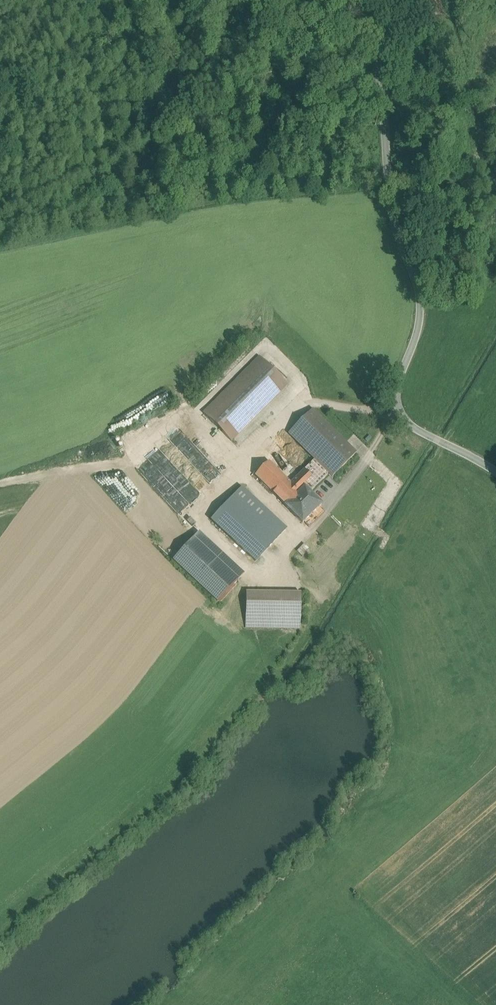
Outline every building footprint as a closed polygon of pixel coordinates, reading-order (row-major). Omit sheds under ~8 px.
[(263,356),(207,411),(233,439),(290,384),(263,356)] [(358,453),(315,409),(291,432),(317,459),(330,473),(334,476),(358,453)] [(180,512),(222,476),(183,431),(171,441),(203,479),(194,487),(160,448),(137,468),(163,497),(166,495),(180,512)] [(317,459),(293,483),(301,492),(306,488),(309,485),(313,489),(330,473),(317,459)] [(293,483),(272,461),(258,475),(287,505),(301,492),(293,483)] [(287,528),(245,487),(233,500),(275,541),(287,528)] [(287,505),(303,522),(323,504),(306,488),(301,492),(287,505)] [(275,541),(233,500),(216,517),(238,538),(258,558),(275,541)] [(258,558),(238,538),(229,548),(249,568),(258,558)] [(238,581),(194,539),(173,561),(217,603),(238,581)] [(303,544),(297,551),(303,556),(309,548),(303,544)] [(301,594),(246,592),(245,629),(300,630),(301,594)]
